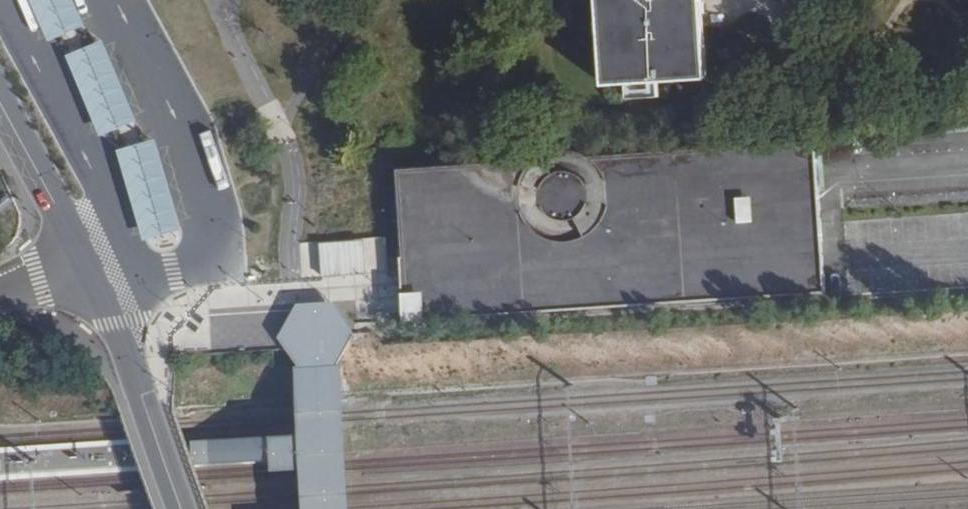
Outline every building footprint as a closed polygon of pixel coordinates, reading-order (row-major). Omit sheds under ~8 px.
[(75,0),(32,0),(50,41),(67,33),(86,25),(75,0)] [(611,83),(703,78),(697,0),(606,0),(611,83)] [(138,121),(104,40),(86,47),(67,55),(101,136),(118,129),(138,121)] [(183,232),(154,140),(136,146),(117,152),(146,243),(163,238),(183,232)] [(736,145),(393,165),(395,188),(399,254),(401,254),(402,280),(404,317),(596,306),(822,293),(820,254),(816,179),(813,140),(736,145)] [(362,238),(342,239),(344,274),(364,272),(362,238)] [(320,275),(344,274),(342,239),(318,240),(319,256),(320,275)] [(328,363),(336,363),(354,330),(332,300),(296,302),(279,332),(289,349),(300,365),(309,364),(319,364),(328,363)] [(374,310),(374,305),(360,306),(361,315),(374,314),(374,310)]
